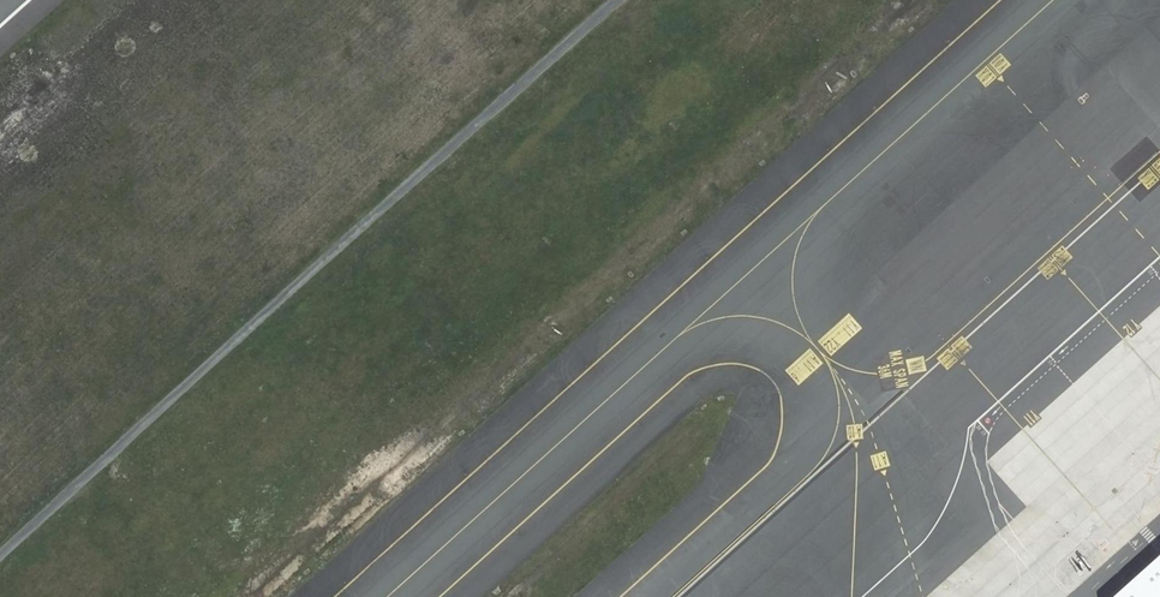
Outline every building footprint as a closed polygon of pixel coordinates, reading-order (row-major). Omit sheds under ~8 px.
[(1109,596),(1159,596),(1159,552),(1109,596)]
